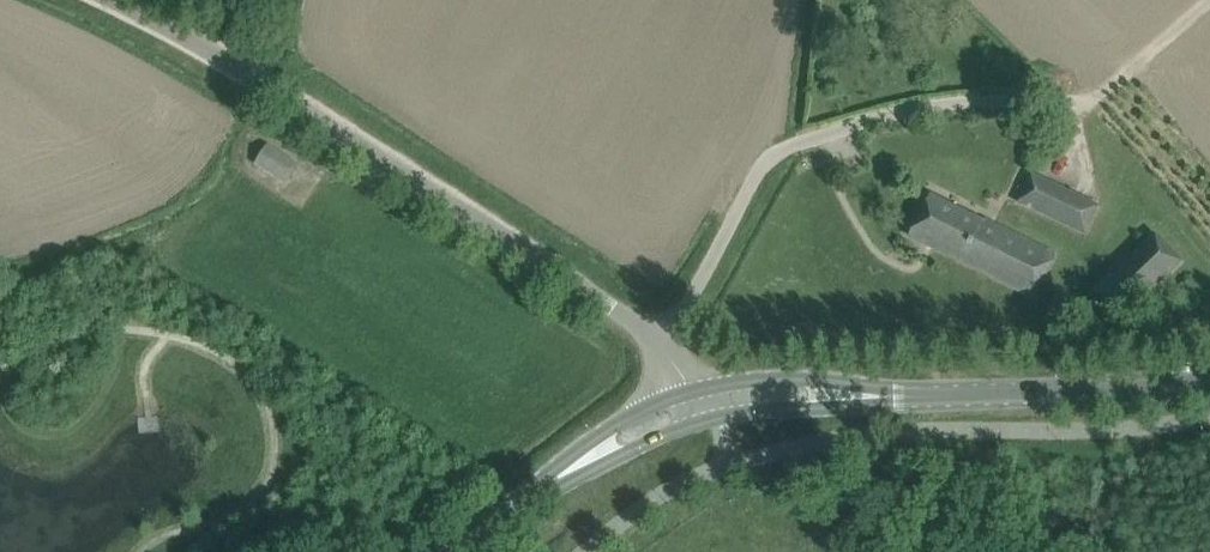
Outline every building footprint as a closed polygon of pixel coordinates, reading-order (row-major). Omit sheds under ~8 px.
[(257,165),(285,182),(296,164),(268,146),(257,165)] [(1015,203),(1086,236),(1101,205),(1030,172),(1015,203)] [(909,236),(1034,298),(1054,258),(929,195),(909,236)] [(1092,293),(1119,320),(1182,262),(1155,235),(1092,293)]
